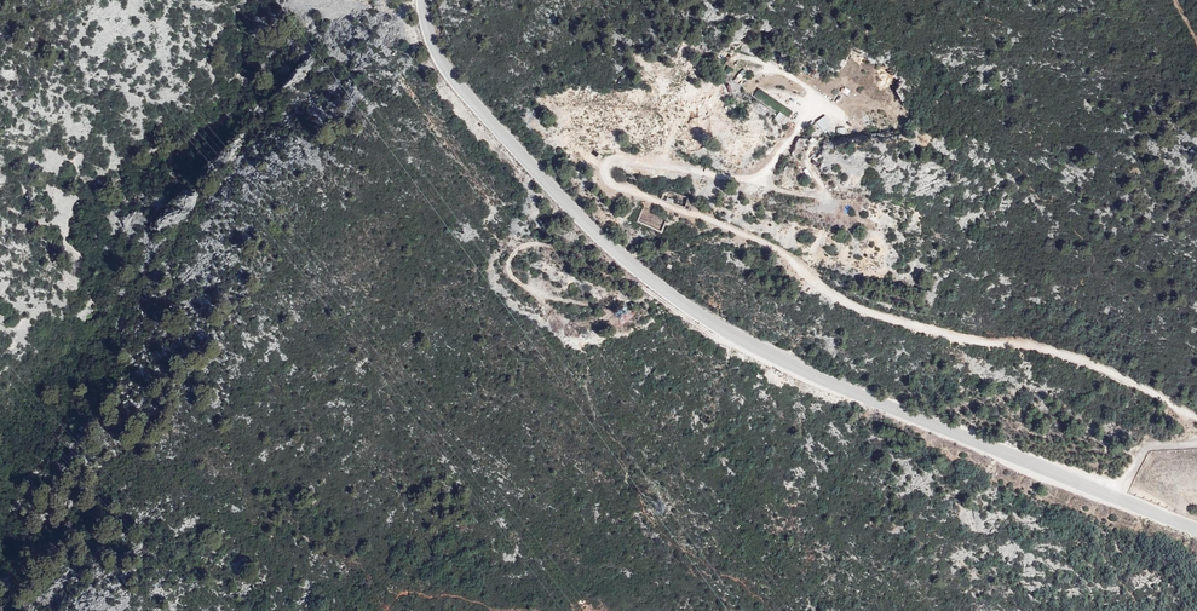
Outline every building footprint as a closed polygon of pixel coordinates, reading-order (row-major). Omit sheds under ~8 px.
[(743,70),(733,80),(740,86),(750,76),(743,70)] [(784,126),(789,118),(780,111),(774,119),(784,126)] [(816,121),(823,132),(832,125),(825,115),(816,121)] [(687,208),(691,196),(667,187),(663,200),(687,208)]
